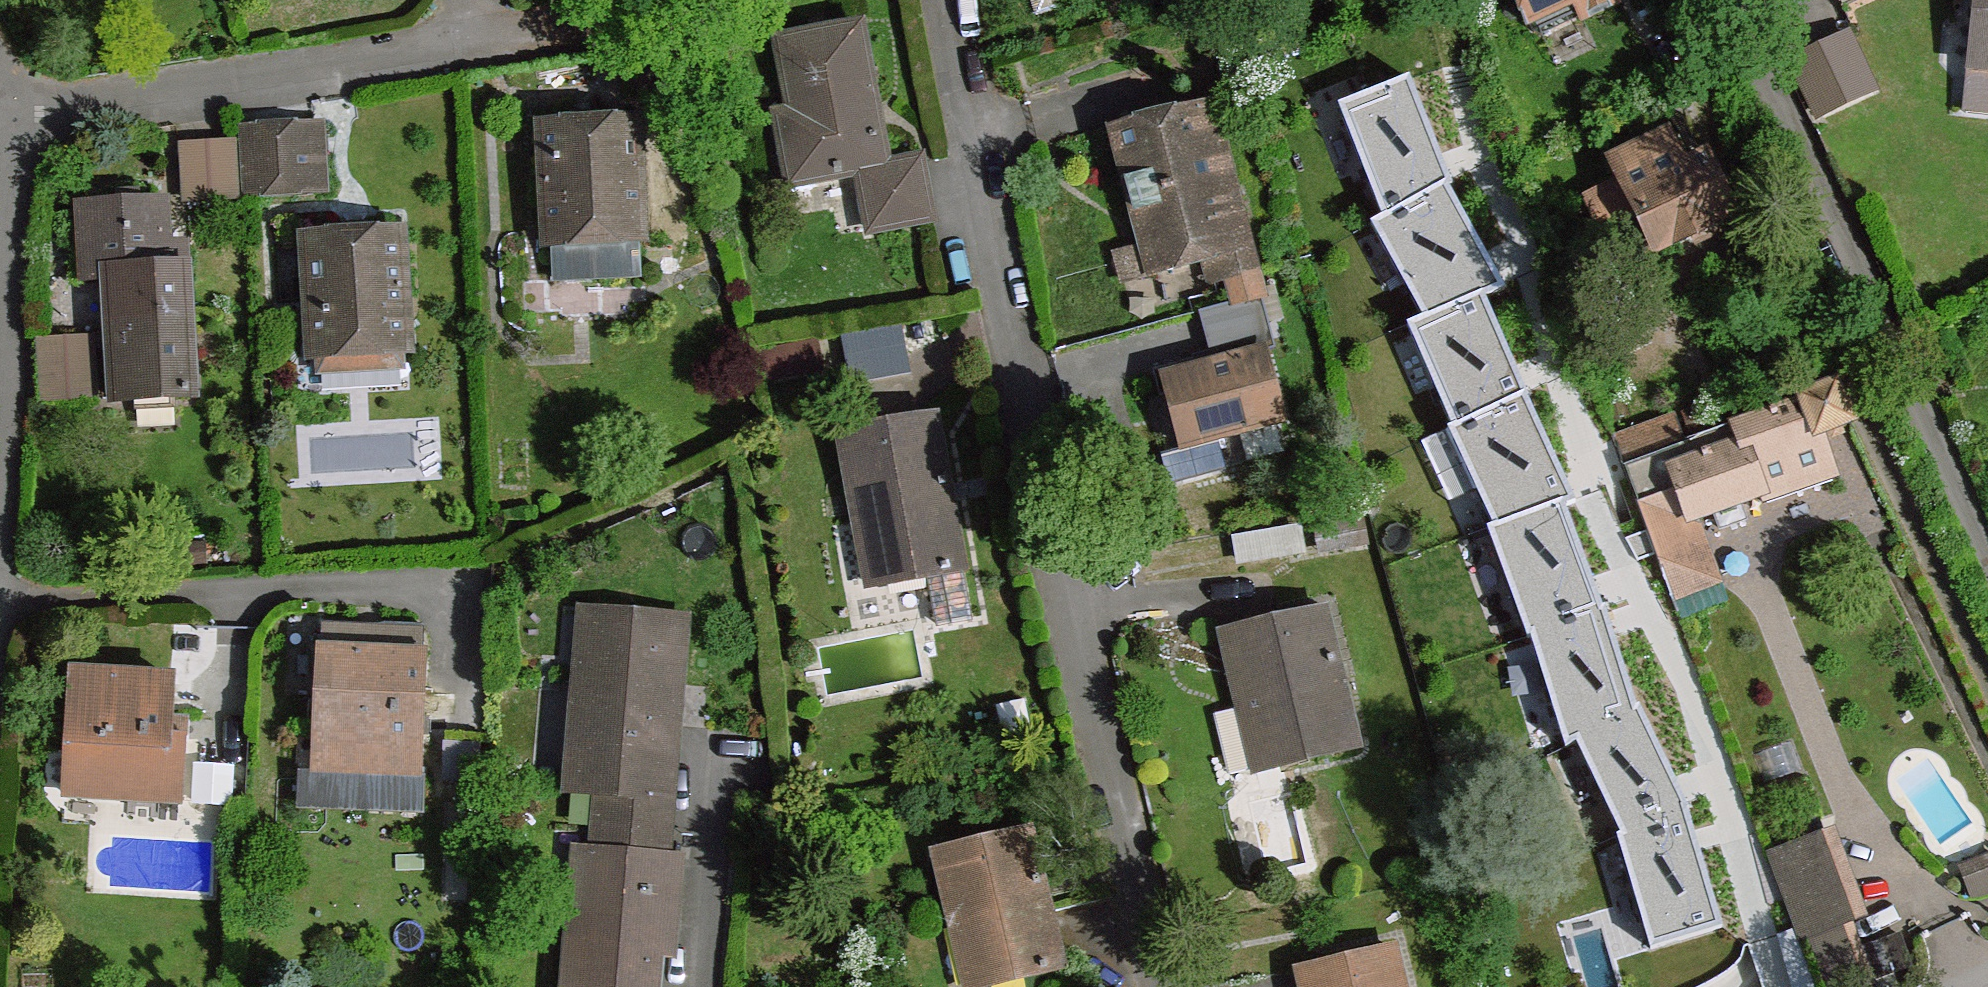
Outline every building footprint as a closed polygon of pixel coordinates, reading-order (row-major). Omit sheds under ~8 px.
[(1039,13),(1083,0),(1035,0),(1039,13)] [(1531,35),(1544,38),(1613,6),(1610,0),(1519,0),(1531,35)] [(1965,111),(1987,114),(1987,0),(1975,0),(1965,111)] [(863,26),(782,43),(793,112),(780,115),(793,182),(864,170),(890,164),(863,26)] [(1849,37),(1794,63),(1818,115),(1873,92),(1849,37)] [(1719,925),(1686,807),(1640,701),(1636,703),(1607,602),(1602,604),(1565,501),(1576,498),(1525,389),(1484,293),(1506,284),(1448,183),(1453,180),(1408,72),(1338,99),(1382,211),(1369,218),(1423,313),(1406,320),(1453,421),(1447,423),(1494,521),(1486,524),(1527,633),(1531,632),(1566,746),(1577,739),(1621,831),(1618,832),(1650,945),(1719,925)] [(1205,107),(1116,130),(1146,245),(1163,241),(1170,271),(1225,256),(1231,278),(1256,271),(1236,191),(1228,194),(1205,107)] [(637,123),(543,127),(548,244),(555,244),(637,240),(644,240),(637,123)] [(311,127),(246,130),(251,195),(315,190),(311,127)] [(1681,171),(1667,140),(1614,163),(1623,180),(1658,251),(1733,214),(1706,160),(1681,171)] [(241,146),(189,149),(192,205),(245,202),(241,146)] [(923,158),(890,164),(864,170),(872,230),(934,217),(923,158)] [(1658,251),(1623,180),(1587,197),(1621,268),(1658,251)] [(111,276),(113,318),(189,314),(185,244),(167,246),(164,205),(85,210),(87,276),(111,276)] [(403,234),(305,240),(312,355),(409,350),(403,234)] [(637,240),(555,244),(556,275),(639,273),(637,240)] [(193,395),(189,314),(113,318),(115,400),(193,395)] [(914,323),(854,328),(857,371),(918,366),(914,323)] [(103,341),(46,344),(49,405),(106,402),(103,341)] [(1157,371),(1178,450),(1286,421),(1265,342),(1157,371)] [(322,389),(413,388),(413,363),(322,364),(322,389)] [(1802,399),(1815,433),(1848,420),(1834,387),(1802,399)] [(1741,442),(1759,493),(1762,502),(1831,478),(1815,433),(1802,399),(1734,424),(1741,442)] [(935,417),(841,435),(857,524),(873,521),(884,582),(927,574),(963,567),(935,417)] [(1624,466),(1681,444),(1671,419),(1615,441),(1624,466)] [(1741,442),(1734,424),(1681,444),(1624,466),(1636,500),(1678,486),(1671,467),(1741,442)] [(1759,493),(1741,442),(1671,467),(1678,486),(1690,518),(1759,493)] [(1369,543),(1365,520),(1317,528),(1321,552),(1369,543)] [(1691,521),(1647,539),(1652,556),(1665,591),(1712,574),(1691,521)] [(972,617),(963,567),(927,574),(936,624),(972,617)] [(1325,609),(1224,634),(1242,708),(1256,704),(1272,765),(1357,745),(1325,609)] [(599,794),(596,853),(652,856),(657,802),(663,722),(667,683),(679,685),(685,618),(601,612),(596,673),(576,671),(567,791),(599,794)] [(365,630),(323,628),(318,773),(382,775),(417,775),(424,625),(384,624),(365,630)] [(172,680),(74,674),(68,793),(180,799),(182,736),(170,737),(172,680)] [(231,769),(196,767),(195,802),(230,803),(231,769)] [(381,805),(382,775),(318,773),(317,804),(381,805)] [(425,776),(417,775),(382,775),(381,805),(424,805),(425,776)] [(1804,938),(1822,986),(1823,986),(1870,970),(1852,921),(1868,914),(1835,826),(1768,851),(1801,940),(1804,938)] [(1032,830),(936,855),(955,927),(969,923),(984,986),(1062,967),(1049,906),(1032,830)] [(596,853),(593,913),(571,912),(567,986),(655,986),(660,925),(674,925),(678,859),(652,856),(596,853)] [(1970,900),(1987,893),(1987,854),(1957,865),(1970,900)] [(1393,950),(1302,970),(1306,986),(1402,986),(1393,950)]
